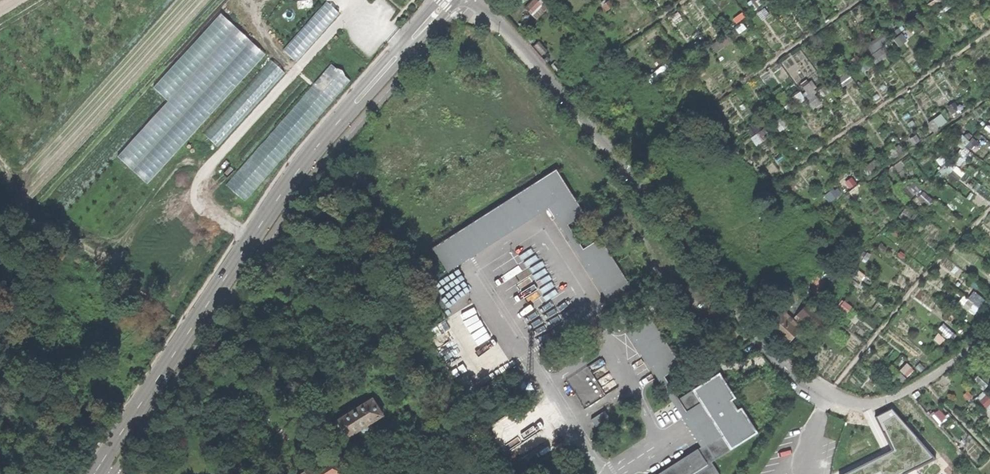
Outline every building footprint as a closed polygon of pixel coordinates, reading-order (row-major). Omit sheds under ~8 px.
[(538,19),(550,11),(544,1),(532,8),(538,19)] [(327,3),(284,49),(296,61),(339,14),(327,3)] [(264,55),(220,15),(154,87),(169,101),(118,156),(147,183),(264,55)] [(692,59),(696,64),(705,57),(703,55),(705,53),(703,51),(692,59)] [(270,62),(205,134),(218,145),(284,73),(270,62)] [(328,90),(345,76),(336,64),(319,78),(328,90)] [(811,95),(818,92),(814,82),(807,85),(811,95)] [(935,130),(950,124),(947,115),(932,120),(935,130)] [(277,129),(229,183),(248,200),(296,145),(277,129)] [(764,130),(754,137),(761,146),(771,139),(764,130)] [(202,163),(195,155),(150,206),(157,212),(202,163)] [(558,170),(434,249),(448,273),(549,211),(704,445),(715,462),(760,433),(744,408),(740,412),(733,401),(736,399),(721,374),(680,399),(667,376),(683,367),(601,239),(585,250),(569,224),(585,214),(558,170)] [(849,189),(861,181),(856,174),(845,183),(849,189)] [(961,303),(978,315),(989,299),(977,291),(971,299),(967,295),(961,303)] [(808,304),(793,320),(785,313),(782,315),(781,314),(770,326),(779,335),(787,343),(806,323),(815,333),(827,322),(808,304)] [(382,416),(372,399),(354,410),(334,423),(345,440),(358,431),(361,437),(365,437),(372,433),(373,429),(370,424),(382,416)] [(543,459),(558,451),(553,441),(537,448),(543,459)] [(715,462),(704,445),(659,473),(722,473),(715,462)] [(342,450),(330,458),(329,457),(301,473),(347,473),(353,470),(342,450)]
